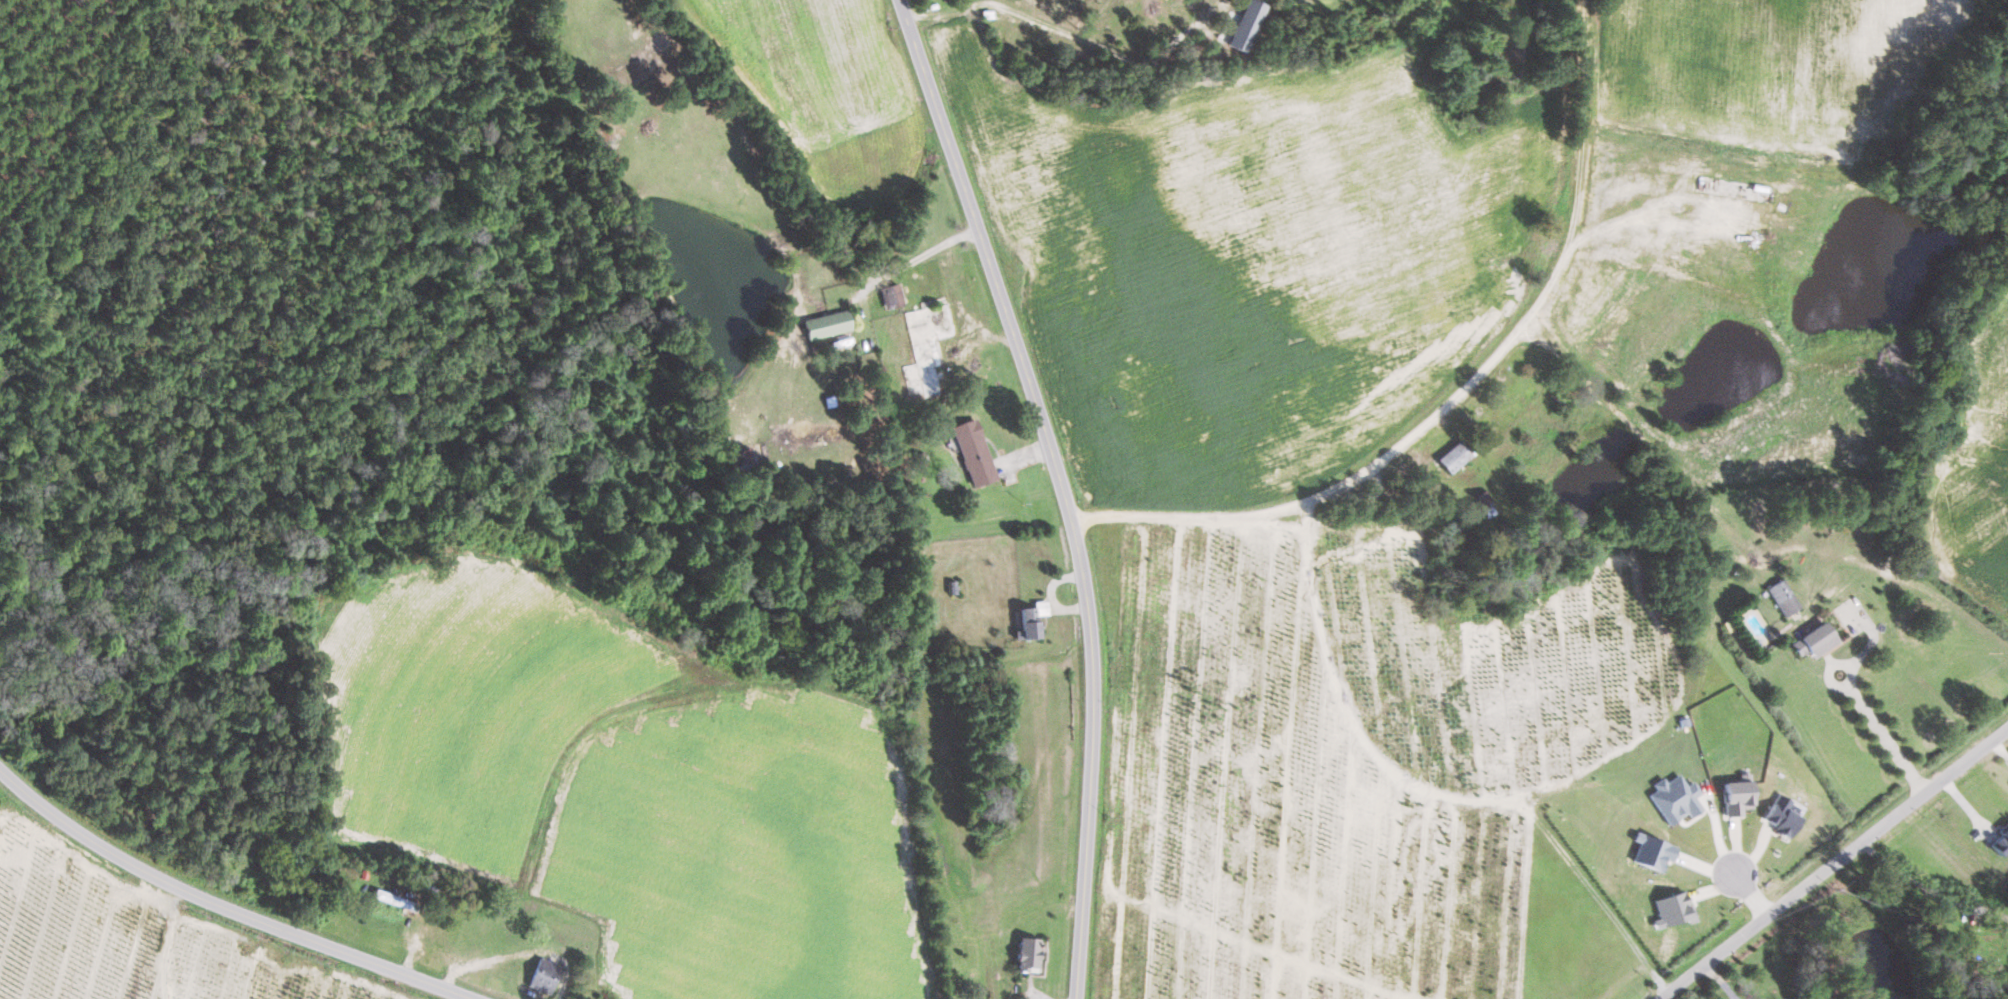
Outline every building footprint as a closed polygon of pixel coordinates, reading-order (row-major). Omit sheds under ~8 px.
[(1248,53),(1269,6),(1256,0),(1249,0),(1229,45),(1248,53)] [(881,288),(884,308),(903,305),(900,284),(881,288)] [(853,330),(848,310),(804,320),(808,340),(853,330)] [(951,427),(974,488),(999,479),(976,418),(951,427)] [(1439,459),(1451,475),(1473,456),(1461,441),(1439,459)] [(1767,588),(1786,618),(1802,607),(1784,577),(1767,588)] [(1793,642),(1802,656),(1811,650),(1815,657),(1841,641),(1827,620),(1793,642)] [(2007,853),(2007,829),(1992,843),(2004,857),(2007,853)] [(1040,971),(1041,937),(1019,937),(1018,971),(1040,971)] [(550,994),(561,965),(539,957),(528,986),(550,994)]
